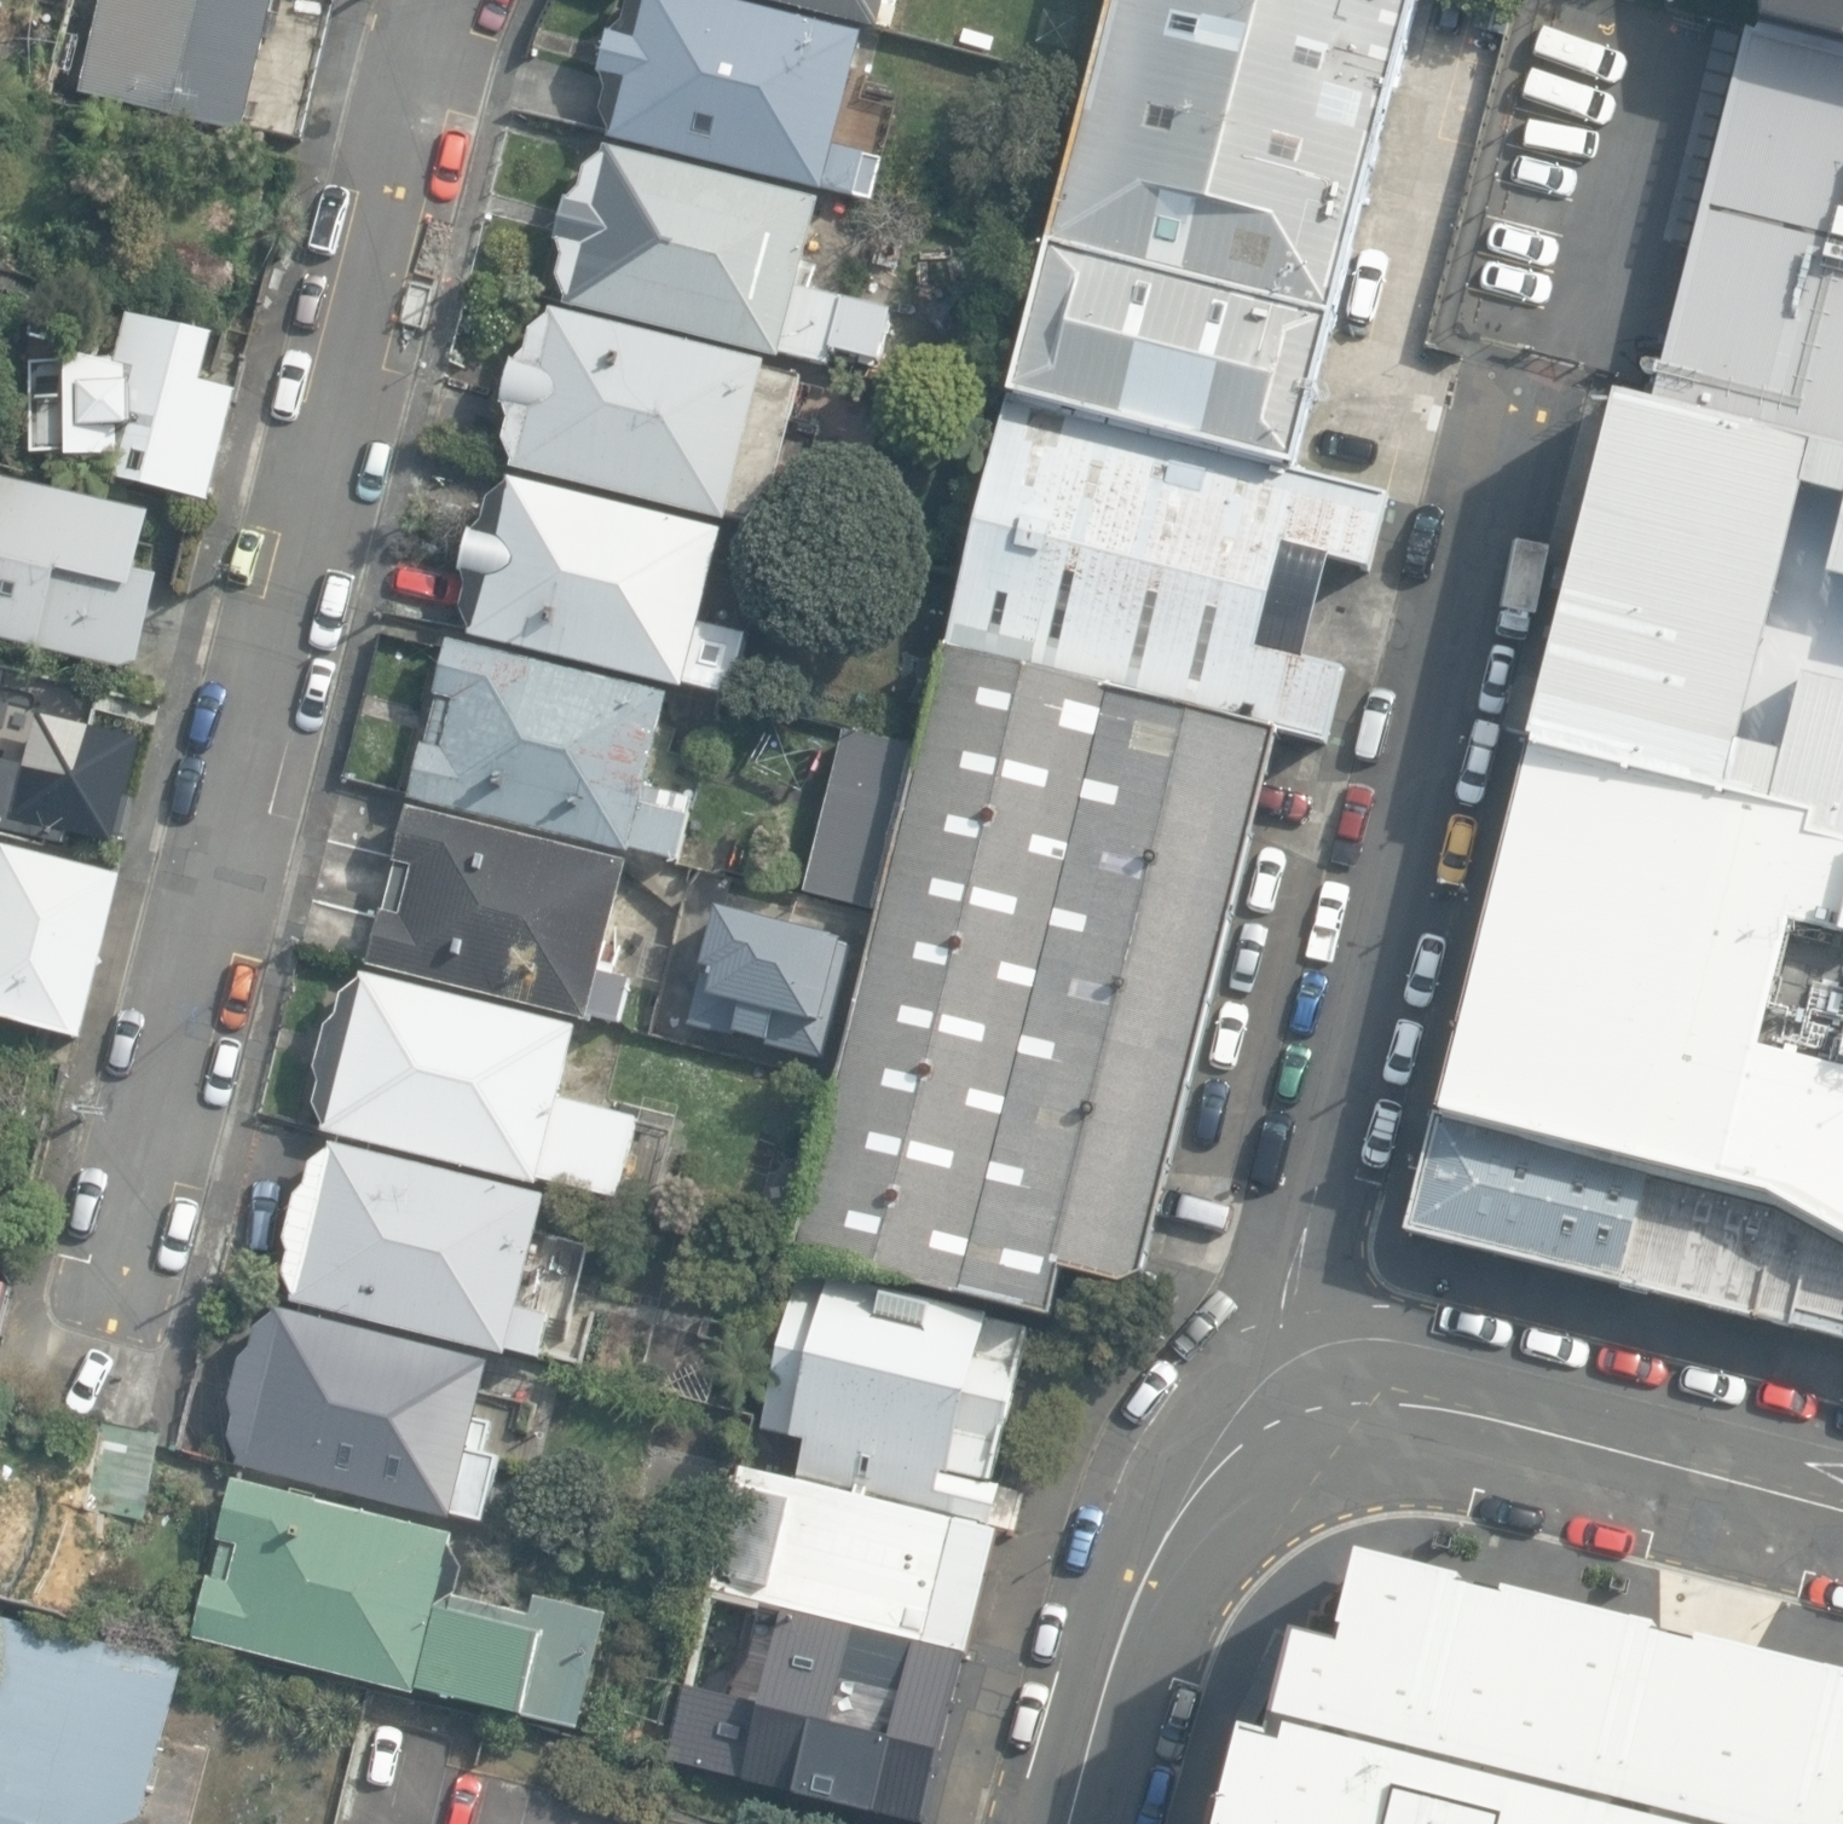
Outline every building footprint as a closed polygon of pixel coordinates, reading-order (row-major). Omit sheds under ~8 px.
[(74,96),(263,142),(297,0),(97,0),(74,96)] [(715,0),(630,0),(626,21),(608,34),(598,73),(608,93),(600,116),(613,144),(871,204),(881,159),(835,149),(862,34),(715,0)] [(881,31),(889,0),(748,0),(881,31)] [(1419,0),(1097,0),(1000,393),(1304,467),(1419,0)] [(1765,23),(1842,40),(1842,0),(1764,0),(1765,23)] [(1738,36),(1646,392),(1842,437),(1842,60),(1738,36)] [(820,201),(609,151),(589,164),(584,187),(566,200),(556,240),(566,259),(558,283),(571,311),(829,371),(840,326),(793,315),(820,201)] [(767,363),(556,314),(537,326),(532,349),(514,362),(504,401),(514,421),(506,445),(519,473),(776,533),(787,488),(740,477),(767,363)] [(219,509),(240,393),(204,386),(218,339),(128,318),(120,361),(67,346),(67,479),(219,509)] [(1349,563),(1369,483),(1000,393),(938,642),(1270,723),(1314,734),(1331,665),(1257,647),(1282,547),(1349,563)] [(1623,398),(1541,751),(1842,832),(1842,449),(1623,398)] [(0,472),(0,636),(143,672),(166,583),(139,576),(156,512),(0,472)] [(729,537),(518,487),(498,500),(493,523),(476,536),(465,576),(475,595),(468,619),(480,647),(738,707),(749,662),(702,651),(729,537)] [(1270,723),(938,642),(788,1252),(807,1256),(1030,1311),(1056,1317),(1068,1268),(1132,1284),(1270,723)] [(663,704),(446,651),(409,801),(675,866),(687,815),(638,803),(663,704)] [(144,743),(39,721),(29,766),(0,759),(0,829),(120,855),(144,743)] [(1541,751),(1428,1116),(1765,1196),(1842,1239),(1842,832),(1541,751)] [(627,868),(410,815),(373,965),(639,1030),(652,979),(603,967),(627,868)] [(0,846),(0,1022),(81,1043),(124,879),(0,846)] [(845,945),(718,912),(689,1026),(816,1058),(845,945)] [(581,1029),(370,980),(351,993),(346,1015),(328,1028),(318,1068),(328,1088),(320,1111),(332,1139),(624,1205),(649,1120),(565,1104),(581,1029)] [(1428,1116),(1402,1234),(1842,1339),(1842,1239),(1765,1196),(1428,1116)] [(549,1199),(337,1149),(318,1162),(313,1185),(295,1198),(285,1237),(295,1257),(287,1281),(300,1309),(558,1369),(568,1324),(522,1313),(549,1199)] [(1030,1311),(807,1256),(764,1432),(809,1443),(802,1470),(980,1514),(1030,1311)] [(0,1260),(0,1305),(12,1263),(0,1260)] [(489,1355),(278,1305),(259,1318),(253,1341),(236,1354),(225,1394),(236,1413),(228,1437),(240,1465),(498,1525),(509,1480),(462,1469),(489,1355)] [(1009,1521),(980,1514),(802,1470),(738,1454),(703,1597),(974,1663),(1009,1521)] [(487,1539),(233,1477),(199,1624),(591,1730),(612,1628),(559,1617),(554,1638),(470,1621),(487,1539)] [(1189,1823),(1842,1823),(1842,1673),(1420,1566),(1371,1564),(1323,1579),(1274,1619),(1246,1654),(1223,1687),(1189,1823)] [(936,1816),(974,1663),(703,1597),(666,1750),(936,1816)] [(0,1619),(0,1815),(41,1823),(193,1823),(230,1710),(187,1701),(189,1663),(0,1619)]
